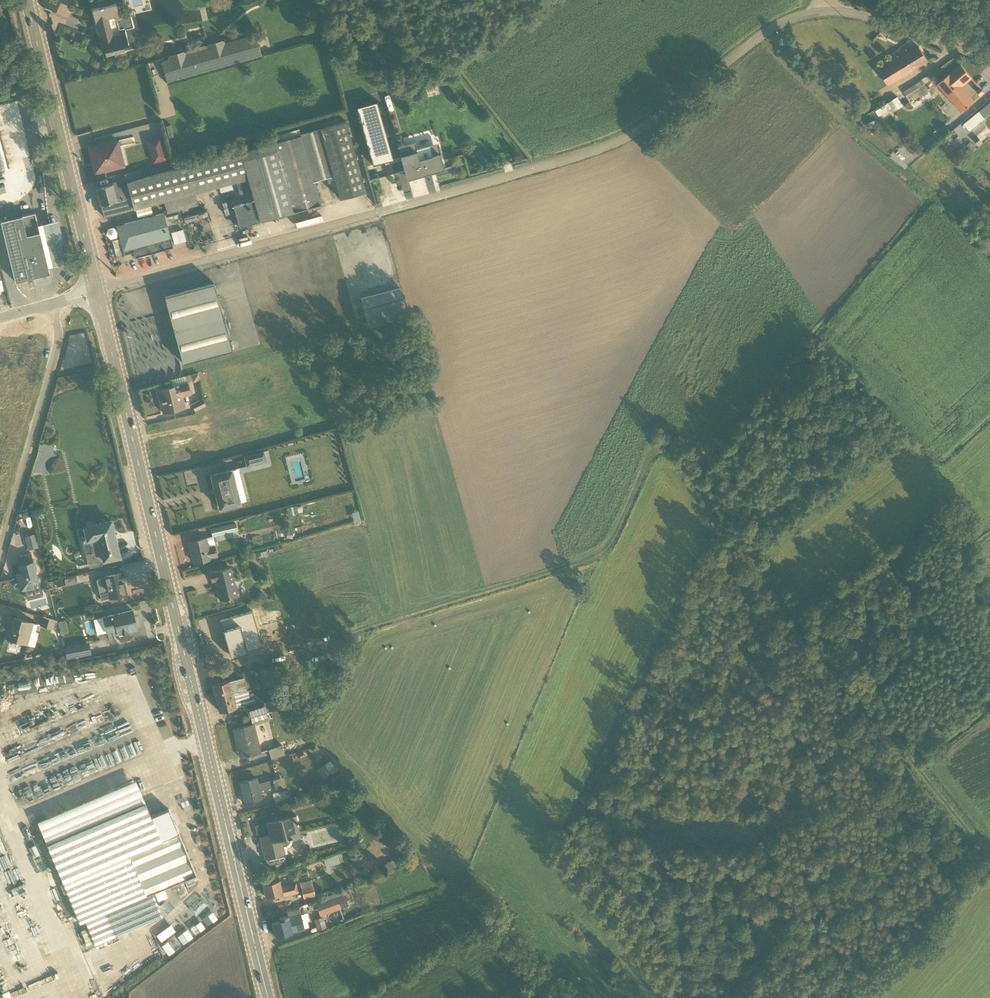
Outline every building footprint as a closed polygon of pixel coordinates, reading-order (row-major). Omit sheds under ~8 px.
[(112,0),(101,0),(97,1),(99,6),(91,8),(102,51),(104,50),(106,56),(124,52),(122,45),(127,44),(124,29),(132,27),(130,15),(119,18),(115,3),(113,3),(112,0)] [(167,83),(260,56),(254,34),(224,43),(223,40),(167,56),(168,59),(160,61),(161,63),(159,64),(161,70),(163,69),(167,83)] [(904,47),(876,66),(888,85),(928,60),(919,46),(908,53),(904,47)] [(937,84),(960,112),(974,100),(962,85),(971,77),(960,64),(937,84)] [(903,91),(909,102),(929,91),(924,81),(930,77),(929,74),(921,79),(921,80),(903,91)] [(897,97),(875,111),(878,116),(890,108),(893,111),(902,105),(897,97)] [(968,131),(989,113),(989,101),(962,124),(968,131)] [(356,107),(372,165),(392,159),(376,102),(356,107)] [(321,208),(320,204),(314,181),(332,175),(338,198),(339,199),(365,191),(345,121),(300,133),(298,129),(298,128),(276,135),(275,135),(271,136),(272,141),(240,150),(260,221),(311,207),(312,210),(320,208),(321,208)] [(874,121),(866,123),(868,130),(876,129),(877,125),(875,125),(874,121)] [(160,136),(146,141),(152,163),(167,159),(160,136)] [(95,173),(124,166),(118,141),(118,140),(89,148),(95,173)] [(406,180),(444,169),(440,154),(437,143),(416,148),(415,142),(398,147),(405,169),(403,170),(406,180)] [(260,221),(240,150),(142,177),(140,170),(124,175),(127,184),(134,209),(163,202),(166,213),(185,208),(197,205),(195,193),(235,182),(241,203),(233,206),(239,227),(246,225),(252,223),(260,221)] [(103,217),(133,209),(127,184),(116,186),(115,182),(95,188),(103,217)] [(48,268),(37,225),(35,213),(0,222),(15,282),(49,274),(48,268)] [(163,213),(116,226),(124,254),(133,252),(134,258),(135,258),(172,248),(172,247),(163,213)] [(37,225),(48,268),(68,263),(58,220),(37,225)] [(174,244),(185,241),(182,229),(170,233),(174,244)] [(164,297),(182,363),(231,349),(213,284),(164,297)] [(360,298),(368,328),(407,317),(399,287),(360,298)] [(157,390),(163,413),(185,408),(182,397),(190,395),(187,382),(192,380),(192,382),(199,380),(198,373),(170,380),(172,386),(157,390)] [(204,406),(203,399),(191,404),(194,411),(204,406)] [(243,456),(246,467),(267,462),(264,451),(243,456)] [(241,504),(232,468),(209,474),(218,510),(241,504)] [(358,513),(352,515),(355,524),(361,522),(358,513)] [(108,559),(119,557),(110,521),(96,524),(92,521),(90,520),(88,521),(87,521),(85,523),(85,526),(82,527),(85,539),(80,541),(83,554),(84,554),(87,564),(108,559)] [(235,523),(210,529),(212,536),(189,542),(189,544),(192,558),(193,563),(194,563),(217,557),(214,542),(225,540),(225,538),(238,535),(235,523)] [(24,537),(28,550),(38,547),(34,534),(24,537)] [(31,554),(19,557),(20,564),(18,565),(21,576),(13,578),(15,588),(19,587),(21,591),(33,588),(32,584),(39,582),(31,554)] [(103,577),(108,598),(126,594),(122,580),(124,580),(122,572),(121,573),(119,566),(109,569),(110,575),(103,577)] [(219,600),(237,596),(230,567),(209,573),(211,581),(215,580),(219,600)] [(93,620),(97,634),(105,632),(106,633),(112,632),(113,636),(117,635),(119,642),(130,639),(128,631),(136,629),(132,611),(93,620)] [(246,651),(262,647),(252,611),(219,620),(230,657),(247,652),(246,651)] [(6,630),(3,642),(4,639),(34,646),(37,633),(35,632),(37,625),(33,623),(14,617),(10,630),(4,628),(3,629),(6,630)] [(39,625),(54,630),(56,621),(42,617),(39,625)] [(66,632),(64,621),(57,622),(60,634),(66,632)] [(64,643),(64,657),(90,656),(89,642),(64,643)] [(262,686),(283,679),(279,670),(276,665),(271,666),(259,670),(260,674),(258,676),(262,686)] [(270,706),(269,704),(264,704),(264,703),(256,705),(253,696),(249,697),(248,692),(253,691),(252,688),(258,687),(256,680),(249,681),(247,676),(259,671),(259,670),(242,677),(212,684),(219,712),(242,705),(243,710),(246,709),(248,716),(252,716),(290,705),(288,701),(270,706)] [(267,716),(266,716),(265,713),(250,717),(252,724),(233,729),(240,758),(261,752),(254,725),(268,721),(267,716)] [(271,759),(290,753),(286,754),(283,745),(268,750),(271,759)] [(307,750),(316,760),(321,757),(320,755),(322,753),(316,745),(315,746),(312,748),(307,750)] [(330,774),(337,770),(329,761),(323,766),(330,774)] [(285,787),(283,778),(258,783),(257,778),(239,783),(240,791),(243,803),(262,799),(261,793),(285,787)] [(138,782),(38,825),(79,924),(85,922),(87,928),(81,931),(88,949),(95,946),(94,943),(161,915),(152,893),(195,875),(168,810),(152,816),(146,802),(138,782)] [(274,804),(290,800),(289,794),(285,795),(284,791),(272,794),(274,804)] [(269,835),(259,838),(264,858),(265,858),(266,863),(267,864),(268,865),(269,865),(270,865),(283,862),(284,862),(284,861),(285,859),(284,854),(285,854),(285,853),(286,853),(285,848),(288,847),(290,845),(291,843),(292,840),(291,838),(300,836),(297,821),(295,815),(266,822),(269,835)] [(343,862),(340,854),(323,859),(326,867),(343,862)] [(279,880),(262,884),(265,897),(273,895),(274,898),(282,896),(283,897),(298,893),(295,883),(281,887),(279,880)] [(303,899),(314,896),(311,880),(299,883),(303,899)] [(164,891),(155,893),(157,900),(166,897),(164,891)] [(349,906),(345,894),(343,895),(341,892),(321,899),(322,903),(315,905),(320,917),(349,906)] [(271,923),(275,936),(304,929),(299,909),(286,912),(287,916),(279,918),(279,921),(271,923)] [(326,928),(322,917),(314,920),(317,931),(326,928)] [(173,932),(182,924),(177,919),(168,926),(173,932)] [(188,928),(182,931),(187,940),(193,937),(188,928)] [(160,944),(167,956),(174,952),(167,941),(160,944)]
